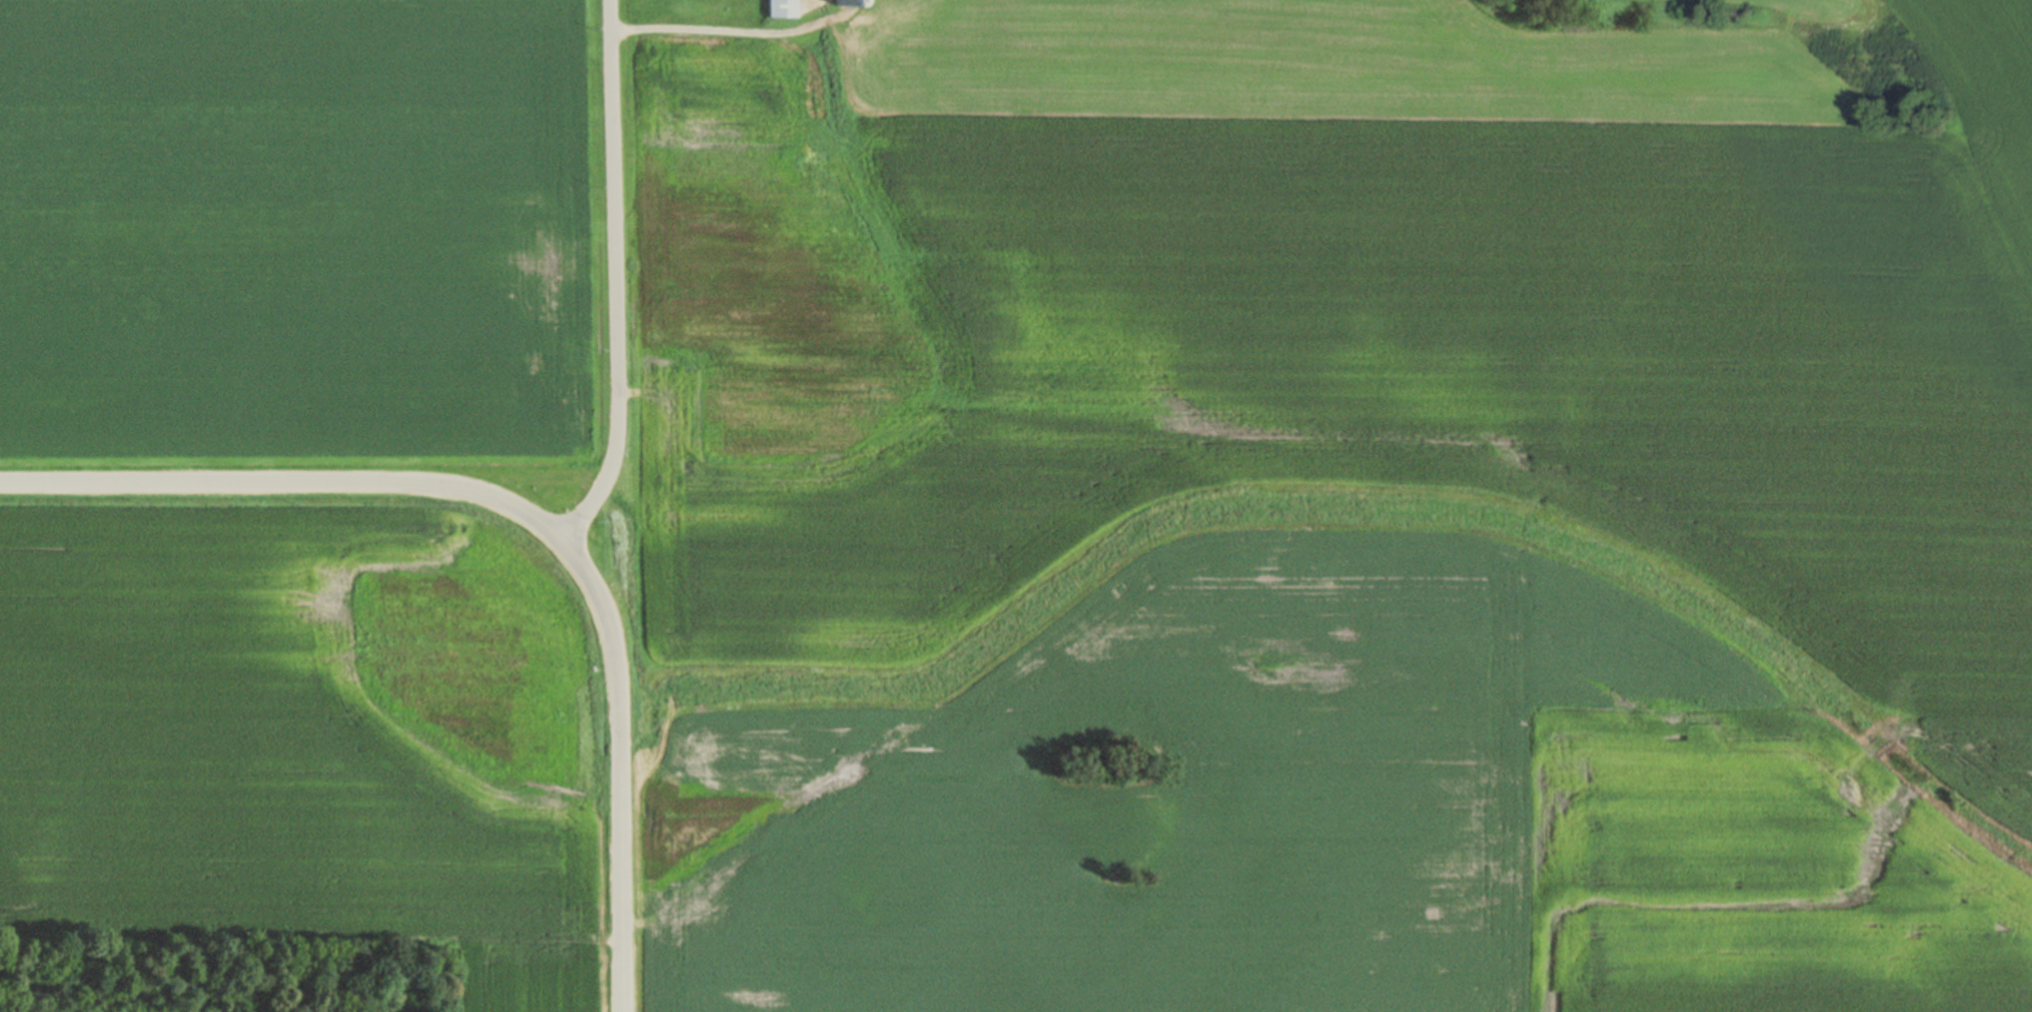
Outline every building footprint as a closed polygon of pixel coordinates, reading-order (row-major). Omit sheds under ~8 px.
[(768,18),(797,17),(797,0),(768,0),(768,18)]
